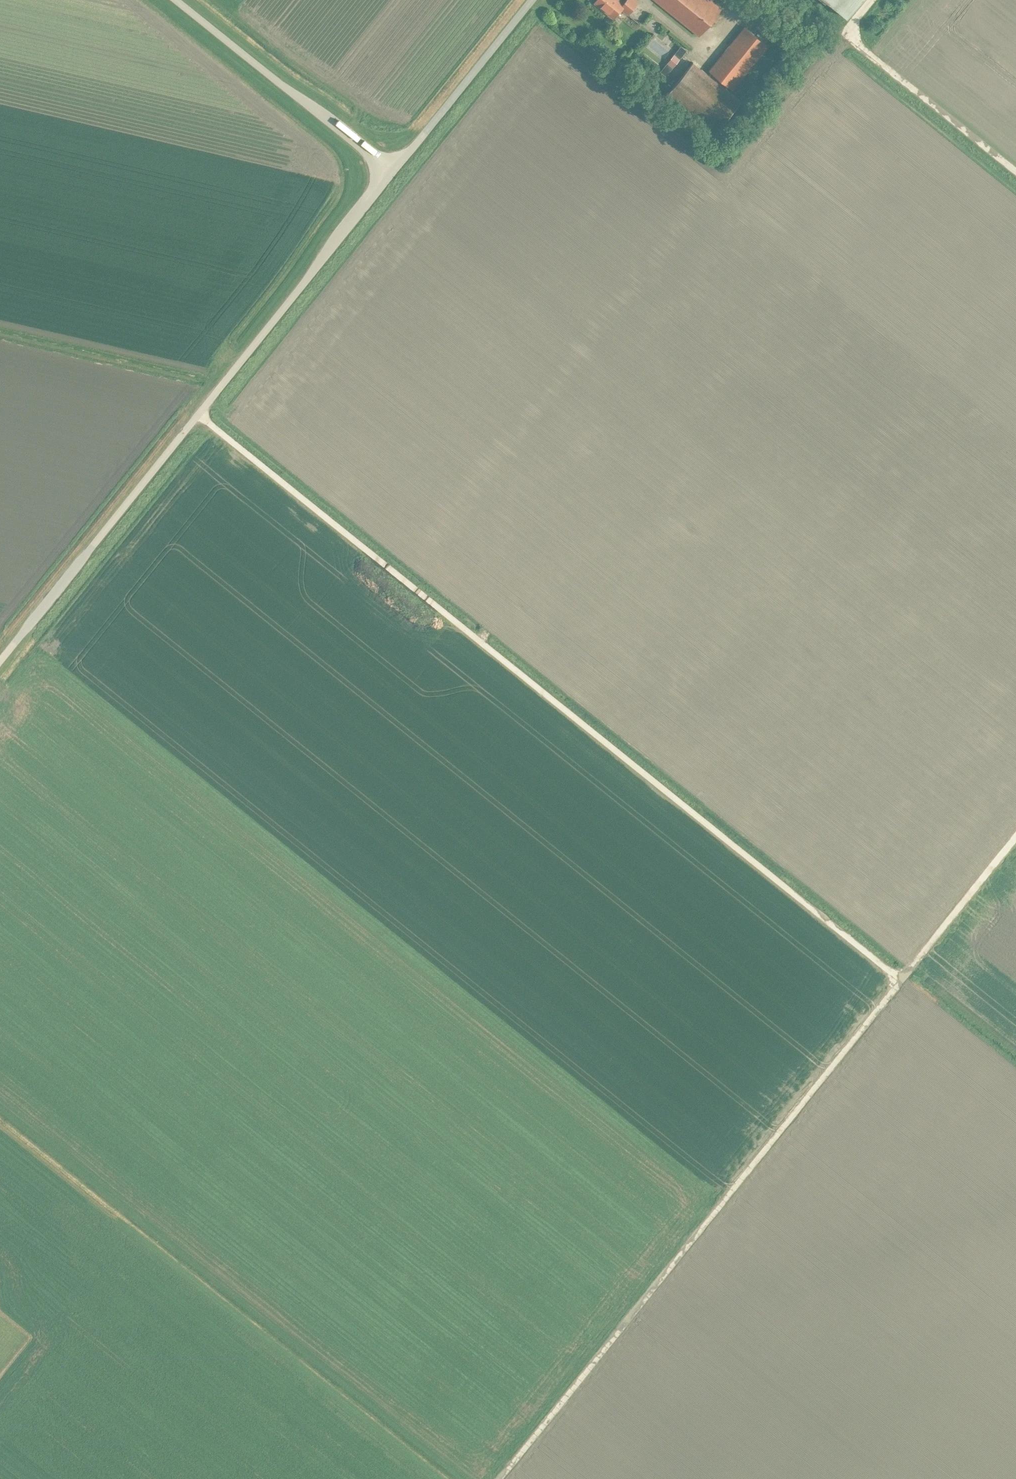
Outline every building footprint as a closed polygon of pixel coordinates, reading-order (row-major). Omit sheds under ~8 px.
[(638,2),(636,0),(626,0),(624,3),(620,0),(597,0),(594,3),(613,18),(621,9),(628,14),(638,2)] [(721,8),(711,0),(655,0),(699,35),(721,8)] [(845,17),(859,0),(823,0),(845,17)] [(711,72),(709,75),(715,80),(718,77),(732,89),(768,45),(745,26),(709,70),(711,72)] [(665,50),(676,42),(662,27),(650,37),(659,47),(661,45),(665,50)] [(675,66),(689,46),(683,42),(669,62),(675,66)] [(740,101),(715,80),(709,75),(693,62),(667,93),(715,132),(740,101)]
